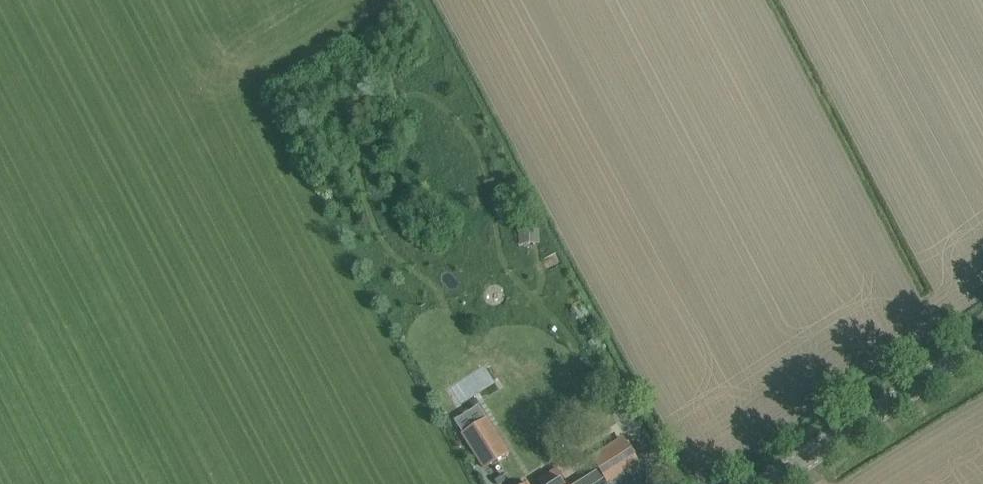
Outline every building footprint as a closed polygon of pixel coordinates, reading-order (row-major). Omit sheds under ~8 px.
[(487,419),(475,427),(463,434),(484,468),(508,453),(487,419)] [(595,461),(605,478),(608,482),(638,462),(625,442),(595,461)] [(557,469),(539,481),(541,483),(566,483),(557,469)] [(604,479),(598,470),(578,483),(576,483),(596,483),(604,479)]
